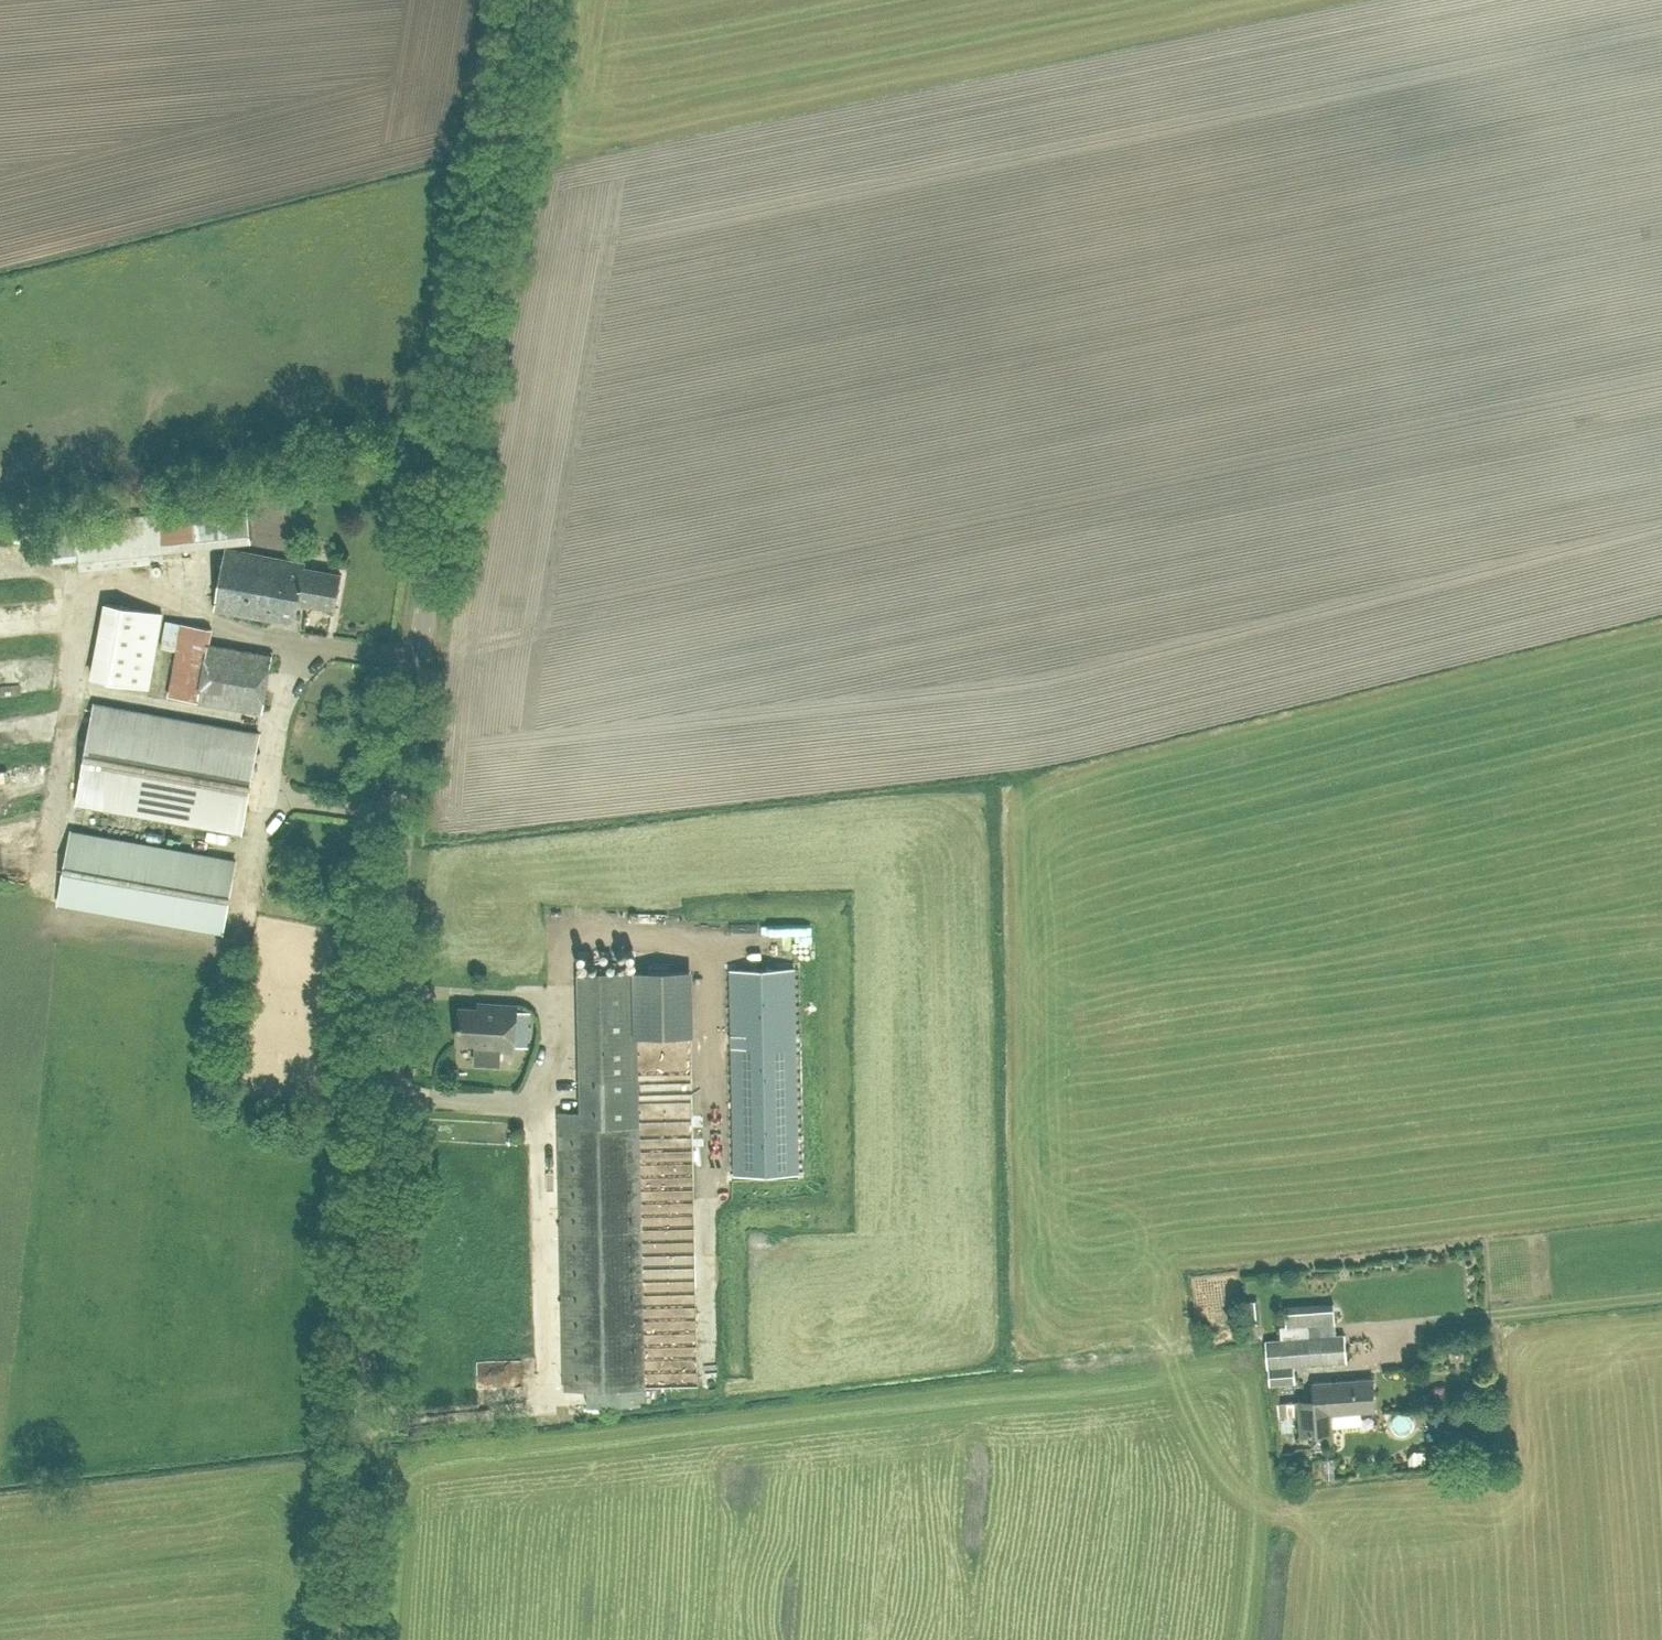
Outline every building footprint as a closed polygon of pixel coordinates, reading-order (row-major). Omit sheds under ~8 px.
[(163,550),(246,539),(250,539),(244,484),(153,494),(155,511),(75,519),(80,567),(164,560),(163,550)] [(307,569),(309,561),(224,546),(213,607),(294,621),(298,601),(335,608),(341,575),(307,569)] [(89,676),(143,686),(149,687),(163,611),(104,600),(89,676)] [(261,712),(266,686),(272,654),(209,642),(212,627),(166,618),(161,645),(176,647),(167,694),(261,712)] [(76,801),(241,831),(259,731),(94,701),(76,801)] [(59,901),(224,929),(236,858),(71,830),(59,901)] [(787,967),(737,968),(741,1172),(791,1171),(787,967)] [(564,1387),(644,1385),(635,970),(578,971),(580,1110),(558,1110),(564,1387)] [(475,1047),(514,1050),(517,1001),(486,999),(486,1007),(458,1005),(456,1043),(475,1044),(475,1047)] [(1241,1323),(1259,1322),(1257,1299),(1239,1300),(1241,1323)] [(1285,1323),(1279,1324),(1280,1337),(1265,1339),(1267,1366),(1268,1366),(1269,1384),(1295,1382),(1293,1365),(1346,1361),(1344,1332),(1335,1333),(1332,1300),(1284,1304),(1285,1323)] [(1301,1432),(1311,1431),(1312,1445),(1325,1445),(1324,1430),(1332,1430),(1330,1411),(1375,1409),(1372,1377),(1313,1381),(1314,1396),(1298,1397),(1298,1400),(1294,1400),(1294,1406),(1299,1406),(1301,1432)] [(1280,1452),(1281,1461),(1292,1460),(1292,1451),(1280,1452)]
